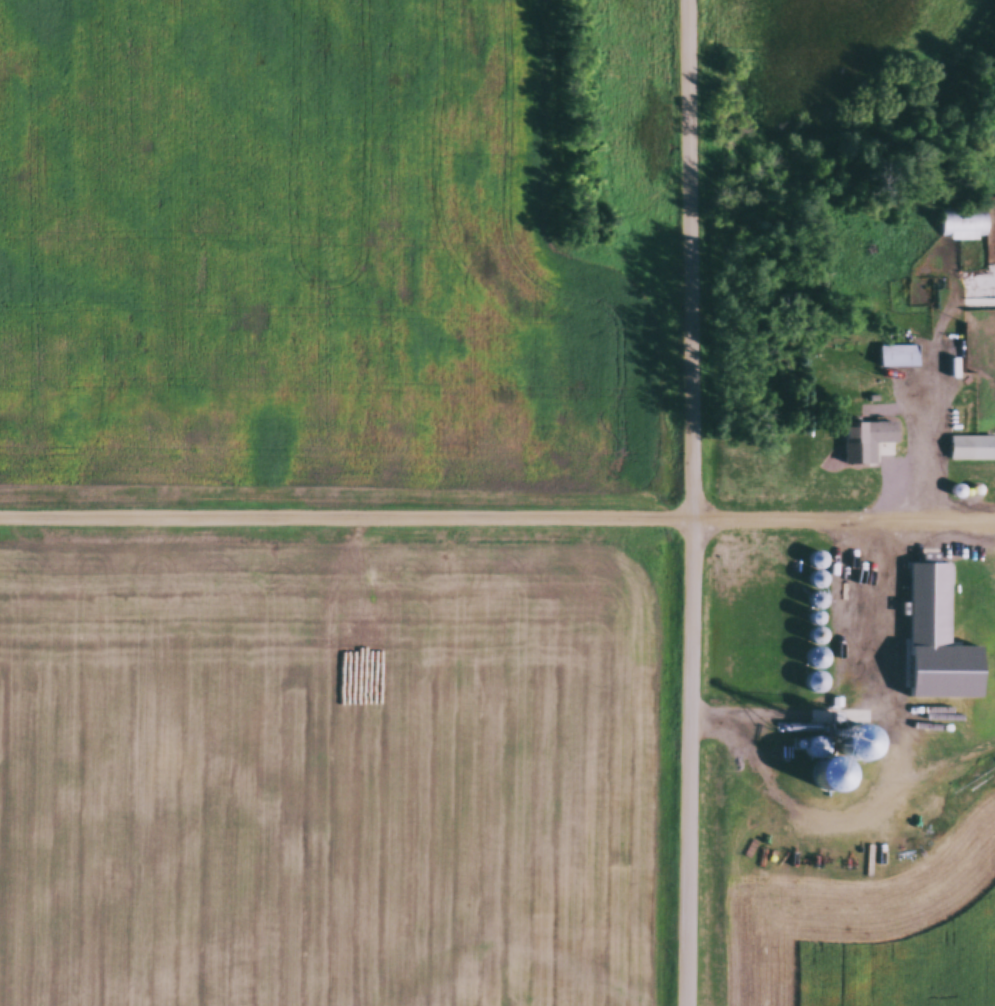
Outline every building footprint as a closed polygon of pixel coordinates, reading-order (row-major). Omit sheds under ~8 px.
[(942,211),(942,239),(991,239),(991,211),(942,211)] [(920,346),(877,346),(877,367),(920,367),(920,346)] [(879,464),(878,444),(900,444),(900,422),(846,423),(847,464),(879,464)] [(950,437),(950,461),(994,461),(994,437),(950,437)] [(954,563),(907,563),(907,637),(954,637),(954,563)] [(906,680),(969,681),(969,653),(906,652),(906,680)]
